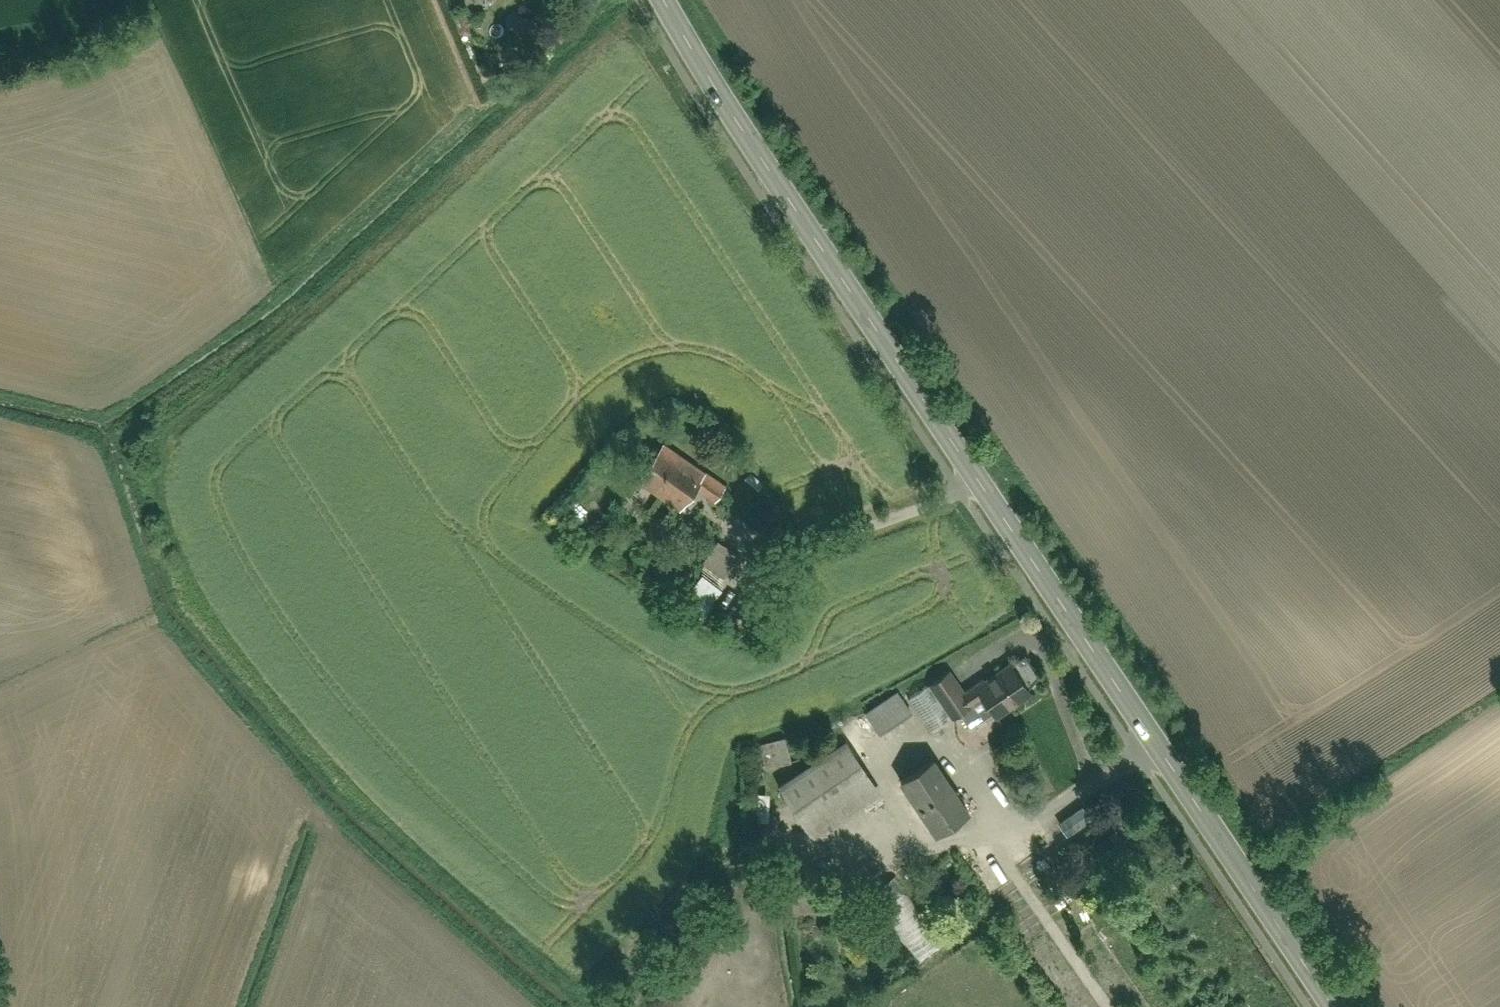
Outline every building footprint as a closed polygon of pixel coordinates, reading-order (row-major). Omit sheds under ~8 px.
[(535,45),(549,32),(536,18),(522,31),(535,45)] [(726,488),(662,444),(635,484),(679,515),(695,493),(714,506),(726,488)] [(739,558),(715,542),(699,566),(723,582),(739,558)] [(964,695),(948,672),(927,687),(951,722),(959,717),(969,732),(991,717),(995,724),(1032,698),(1009,664),(964,695)] [(912,717),(896,694),(864,716),(879,739),(912,717)] [(786,742),(761,747),(766,770),(791,765),(786,742)] [(882,799),(844,743),(776,790),(814,845),(882,799)] [(969,818),(932,763),(897,787),(934,842),(969,818)] [(1071,836),(1096,817),(1085,803),(1060,822),(1071,836)] [(906,938),(923,958),(942,942),(926,922),(906,938)]
